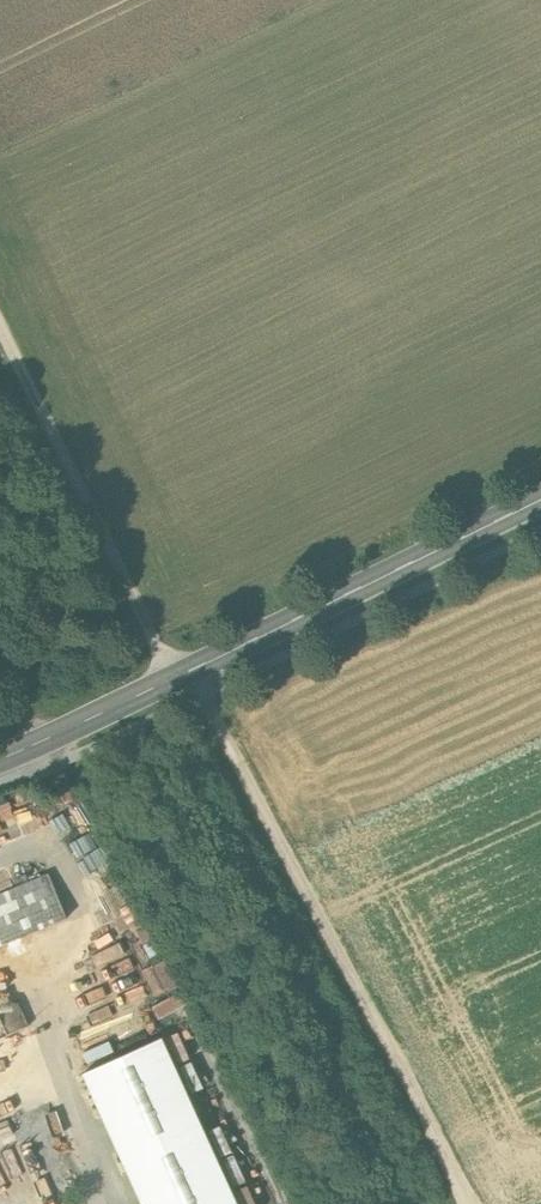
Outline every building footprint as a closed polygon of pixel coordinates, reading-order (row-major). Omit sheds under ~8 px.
[(0,893),(0,945),(68,917),(50,872),(0,893)] [(160,1037),(82,1072),(142,1203),(236,1203),(160,1037)]
